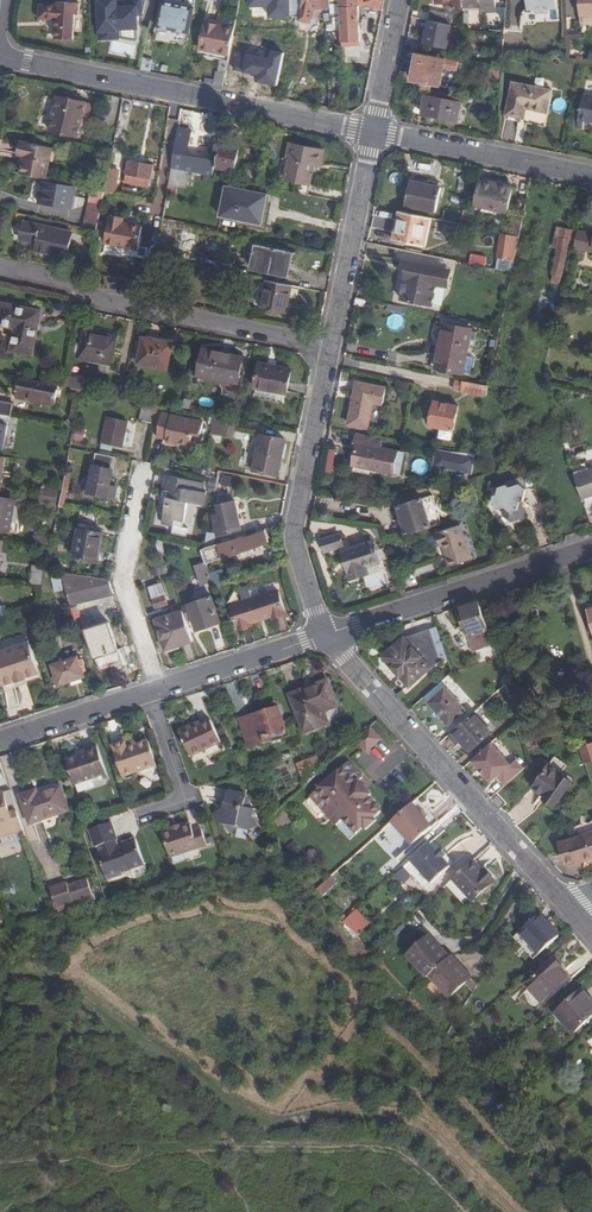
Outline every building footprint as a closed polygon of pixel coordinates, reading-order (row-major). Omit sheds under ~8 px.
[(247,18),(264,16),(287,12),(286,5),(289,5),(288,0),(247,0),(247,18)] [(297,3),(294,3),(289,25),(293,26),(288,50),(289,51),(286,67),(293,68),(302,22),(304,10),(306,0),(297,0),(297,3)] [(333,8),(333,0),(306,0),(304,10),(333,8)] [(342,15),(342,8),(361,7),(360,5),(360,0),(333,0),(333,8),(333,15),(342,15)] [(385,9),(387,0),(386,0),(360,0),(360,5),(385,9)] [(466,0),(438,0),(438,2),(447,2),(448,8),(466,8),(466,0)] [(466,8),(483,7),(484,11),(490,11),(491,25),(506,24),(508,6),(497,7),(497,0),(466,0),(466,8)] [(527,11),(535,11),(535,15),(549,14),(549,10),(557,10),(556,0),(527,0),(527,11)] [(579,3),(579,8),(580,20),(591,20),(591,0),(579,0),(579,3)] [(54,18),(54,21),(54,27),(56,27),(55,39),(73,39),(74,14),(78,14),(79,2),(57,2),(57,5),(39,5),(38,21),(48,21),(48,18),(54,18)] [(197,8),(165,2),(159,26),(191,33),(197,8)] [(362,42),(361,7),(342,8),(342,15),(343,30),(344,44),(362,42)] [(470,26),(482,26),(483,10),(471,9),(470,26)] [(431,22),(453,26),(455,16),(434,12),(431,22)] [(137,22),(125,20),(124,32),(103,30),(100,50),(135,53),(137,22)] [(453,26),(431,22),(426,44),(448,49),(449,45),(454,46),(460,41),(462,28),(453,26)] [(204,49),(232,55),(237,32),(222,28),(222,25),(210,23),(204,49)] [(447,60),(419,54),(413,82),(441,88),(447,60)] [(145,59),(143,72),(152,73),(155,61),(145,59)] [(321,78),(320,104),(331,104),(331,78),(321,78)] [(524,109),(528,110),(549,114),(554,91),(515,83),(508,115),(522,119),(524,109)] [(430,91),(422,90),(419,107),(427,109),(425,115),(459,122),(463,104),(429,97),(430,91)] [(583,95),(578,119),(591,122),(591,97),(583,95)] [(85,103),(57,96),(50,130),(78,137),(85,103)] [(226,119),(211,115),(208,130),(223,133),(226,119)] [(178,137),(177,137),(172,167),(213,176),(217,156),(205,154),(203,162),(183,159),(189,123),(181,122),(178,137)] [(26,156),(21,175),(47,180),(54,148),(26,142),(23,155),(26,156)] [(288,159),(291,160),(287,180),(311,185),(314,174),(310,173),(312,164),(322,166),(325,150),(291,143),(288,159)] [(220,147),(216,170),(237,173),(241,150),(220,147)] [(154,166),(129,161),(126,180),(140,182),(141,178),(152,180),(154,166)] [(186,188),(189,172),(171,169),(169,184),(186,188)] [(105,190),(115,193),(119,172),(109,170),(105,190)] [(474,212),(496,217),(497,209),(508,211),(513,187),(480,180),(474,212)] [(437,212),(442,187),(411,181),(406,206),(437,212)] [(74,188),(43,183),(38,204),(69,210),(74,188)] [(261,221),(266,195),(227,187),(221,217),(241,221),(242,217),(261,221)] [(83,228),(97,231),(98,226),(104,193),(90,190),(83,228)] [(242,217),(241,221),(263,225),(269,195),(266,195),(261,221),(242,217)] [(404,241),(410,214),(398,212),(393,239),(404,241)] [(430,218),(410,214),(404,241),(424,246),(430,218)] [(125,217),(110,215),(105,243),(138,250),(143,226),(124,223),(125,217)] [(519,237),(522,221),(512,219),(509,235),(519,237)] [(42,243),(41,251),(68,257),(73,233),(26,222),(23,239),(38,242),(42,243)] [(558,250),(562,230),(558,229),(553,249),(558,250)] [(562,230),(558,250),(553,275),(562,277),(571,232),(562,230)] [(511,251),(516,252),(519,237),(509,235),(503,234),(496,265),(507,267),(511,251)] [(250,245),(246,265),(284,272),(288,253),(250,245)] [(409,276),(406,275),(405,278),(407,279),(402,301),(433,307),(437,285),(445,287),(448,271),(446,270),(448,260),(412,252),(410,263),(409,262),(408,266),(411,267),(409,276)] [(284,272),(246,265),(244,271),(290,280),(295,254),(288,253),(284,272)] [(471,265),(486,267),(488,255),(472,253),(471,265)] [(471,257),(461,255),(460,262),(470,264),(471,257)] [(151,286),(154,268),(149,267),(145,284),(151,286)] [(292,287),(268,282),(263,308),(287,313),(292,287)] [(16,331),(36,335),(41,310),(2,304),(0,318),(0,324),(17,326),(16,331)] [(471,331),(445,326),(437,370),(471,377),(474,363),(465,362),(471,331)] [(84,328),(79,358),(112,364),(118,335),(84,328)] [(32,352),(36,335),(16,331),(13,349),(32,352)] [(173,343),(145,337),(140,362),(168,369),(173,343)] [(204,349),(199,374),(238,382),(241,368),(243,357),(204,349)] [(256,387),(287,393),(292,370),(260,363),(256,387)] [(238,382),(199,374),(197,380),(241,388),(245,369),(241,368),(238,382)] [(66,376),(64,387),(81,390),(83,379),(66,376)] [(56,402),(59,385),(47,383),(20,378),(17,394),(56,402)] [(123,398),(126,382),(119,381),(116,397),(123,398)] [(466,383),(454,381),(452,391),(486,398),(488,387),(466,383)] [(386,391),(358,385),(349,427),(378,432),(386,391)] [(56,402),(17,394),(16,398),(55,407),(56,402)] [(9,416),(12,404),(0,401),(0,414),(9,416)] [(155,405),(143,402),(140,419),(142,419),(142,421),(152,422),(155,405)] [(458,408),(435,404),(430,428),(453,433),(458,408)] [(162,413),(157,436),(167,438),(166,442),(175,444),(176,442),(191,445),(193,432),(201,434),(204,422),(162,413)] [(0,414),(0,448),(3,449),(10,416),(9,416),(0,414)] [(113,444),(123,446),(123,445),(126,432),(128,422),(108,418),(102,447),(112,450),(113,444)] [(235,425),(215,421),(213,430),(220,431),(219,436),(233,438),(235,425)] [(133,433),(126,432),(123,445),(131,446),(133,433)] [(285,441),(261,436),(255,470),(279,475),(285,441)] [(357,447),(354,465),(375,470),(374,473),(400,478),(405,456),(382,451),(383,444),(375,443),(375,440),(356,436),(354,446),(357,447)] [(436,451),(430,469),(472,479),(477,455),(474,454),(448,454),(436,451)] [(115,457),(95,453),(87,494),(115,499),(117,487),(110,486),(115,457)] [(353,468),(374,473),(375,470),(354,465),(353,468)] [(582,499),(591,495),(591,470),(574,476),(582,499)] [(169,476),(168,485),(165,484),(163,497),(164,497),(163,505),(166,505),(163,524),(174,526),(173,535),(187,537),(189,530),(183,528),(189,502),(205,506),(207,493),(203,492),(205,483),(169,476)] [(71,491),(83,494),(86,483),(73,480),(71,491)] [(504,510),(503,515),(511,522),(519,520),(522,509),(519,506),(520,502),(524,500),(526,489),(521,484),(510,488),(507,486),(500,488),(499,495),(493,497),(492,504),(497,509),(501,508),(504,510)] [(42,485),(39,504),(55,507),(59,488),(42,485)] [(0,497),(0,531),(10,533),(15,500),(0,497)] [(397,508),(406,535),(431,527),(422,500),(397,508)] [(229,504),(218,506),(222,520),(216,521),(219,534),(235,531),(229,504)] [(439,533),(439,534),(436,535),(440,548),(446,546),(448,551),(445,552),(450,567),(471,560),(460,525),(439,533)] [(431,528),(431,527),(406,535),(406,536),(431,528)] [(103,532),(80,528),(74,557),(98,562),(103,532)] [(379,530),(373,529),(379,544),(383,542),(379,530)] [(203,553),(205,559),(235,550),(236,553),(264,545),(265,548),(270,547),(266,531),(243,539),(243,537),(232,541),(206,548),(203,550),(203,553)] [(34,535),(33,543),(48,545),(50,538),(34,535)] [(346,550),(344,546),(341,538),(323,544),(327,556),(342,551),(346,550)] [(344,555),(352,552),(349,544),(344,546),(346,550),(342,551),(344,555)] [(352,552),(344,555),(353,583),(367,578),(365,571),(368,570),(381,565),(375,544),(352,552)] [(52,548),(45,547),(44,557),(50,559),(52,548)] [(206,562),(196,565),(201,581),(211,579),(206,562)] [(45,566),(26,564),(24,583),(42,585),(45,566)] [(52,575),(56,592),(64,590),(61,573),(52,575)] [(63,574),(72,603),(115,596),(110,582),(63,574)] [(172,580),(162,584),(168,604),(178,601),(172,580)] [(168,604),(162,584),(150,587),(156,608),(168,604)] [(252,622),(260,620),(259,617),(266,615),(267,618),(273,615),(275,619),(288,614),(280,591),(254,599),(250,586),(240,589),(244,602),(232,606),(240,630),(253,626),(252,622)] [(211,598),(189,605),(183,607),(184,611),(187,619),(193,617),(197,630),(219,623),(211,598)] [(479,602),(459,609),(466,630),(478,626),(484,645),(489,644),(490,646),(493,646),(479,602)] [(9,616),(5,606),(0,608),(0,620),(9,616)] [(168,650),(194,641),(187,619),(184,611),(158,620),(168,650)] [(111,620),(87,627),(100,667),(123,660),(111,620)] [(447,659),(437,628),(401,640),(384,656),(410,686),(431,668),(432,669),(441,661),(447,659)] [(0,652),(0,676),(4,687),(17,683),(18,684),(28,680),(27,680),(41,675),(30,642),(0,652)] [(77,652),(52,659),(61,684),(86,676),(77,652)] [(328,682),(290,697),(304,734),(328,725),(324,714),(338,708),(328,682)] [(442,718),(449,726),(466,710),(445,689),(429,704),(442,718)] [(272,736),(287,731),(280,708),(257,716),(258,719),(252,720),(251,718),(241,721),(251,750),(274,742),(272,736)] [(473,714),(450,735),(459,746),(462,743),(471,753),(492,734),(473,714)] [(449,726),(442,718),(439,721),(446,728),(449,726)] [(196,730),(194,727),(180,734),(192,758),(222,744),(212,723),(203,727),(196,730)] [(356,742),(367,754),(381,741),(370,729),(356,742)] [(272,736),(274,742),(289,738),(287,731),(272,736)] [(126,744),(116,747),(126,776),(157,766),(149,743),(128,750),(126,744)] [(578,748),(584,765),(591,762),(591,743),(578,748)] [(491,744),(473,761),(493,783),(497,778),(505,787),(530,765),(526,750),(509,765),(491,744)] [(100,748),(88,752),(89,755),(80,758),(68,761),(76,786),(109,776),(100,748)] [(317,758),(307,762),(308,764),(314,780),(322,772),(317,758)] [(305,787),(314,780),(308,764),(298,767),(305,787)] [(349,764),(311,799),(337,828),(344,822),(357,836),(366,828),(368,831),(377,822),(375,820),(383,813),(369,799),(371,796),(365,790),(362,793),(356,787),(364,779),(349,764)] [(549,768),(534,789),(547,798),(545,801),(555,808),(572,783),(549,768)] [(37,792),(20,797),(29,824),(68,812),(60,789),(38,796),(37,792)] [(10,791),(0,794),(0,838),(23,831),(20,823),(10,791)] [(228,792),(225,805),(228,806),(226,813),(222,813),(215,817),(221,825),(224,826),(229,833),(236,830),(250,833),(257,829),(252,822),(254,812),(250,811),(246,805),(249,802),(246,797),(228,792)] [(505,805),(498,797),(493,801),(500,809),(505,805)] [(412,806),(392,824),(414,847),(433,830),(426,822),(429,819),(423,813),(420,815),(412,806)] [(96,847),(99,846),(105,864),(102,865),(106,880),(123,875),(122,872),(144,864),(136,839),(123,843),(123,845),(117,847),(115,841),(117,840),(111,823),(90,830),(96,847)] [(191,827),(161,836),(169,859),(206,847),(201,831),(193,833),(191,827)] [(559,843),(565,864),(575,861),(582,858),(583,862),(591,859),(591,832),(559,843)] [(430,845),(411,861),(432,884),(450,868),(443,859),(442,858),(441,859),(436,855),(438,854),(437,853),(430,845)] [(440,849),(437,853),(438,854),(436,855),(441,859),(442,858),(443,859),(447,856),(440,849)] [(472,862),(453,879),(473,902),(496,882),(485,870),(483,872),(472,862)] [(316,891),(322,898),(338,884),(332,877),(316,891)] [(65,884),(48,889),(54,908),(91,896),(86,881),(66,887),(65,884)] [(357,910),(355,912),(358,915),(354,919),(357,922),(363,917),(357,910)] [(344,922),(357,936),(364,930),(357,922),(354,919),(358,915),(355,912),(344,922)] [(540,915),(519,934),(538,955),(560,937),(540,915)] [(462,971),(450,958),(447,961),(435,947),(438,944),(430,936),(407,957),(427,978),(429,976),(449,998),(465,983),(473,993),(477,987),(470,979),(472,977),(464,969),(462,971)] [(450,958),(438,944),(435,947),(447,961),(450,958)] [(452,955),(450,958),(462,971),(464,969),(452,955)] [(555,959),(526,985),(543,1005),(569,982),(559,970),(562,968),(555,959)] [(569,1028),(573,1032),(591,1014),(591,1000),(582,989),(555,1012),(569,1028)]
